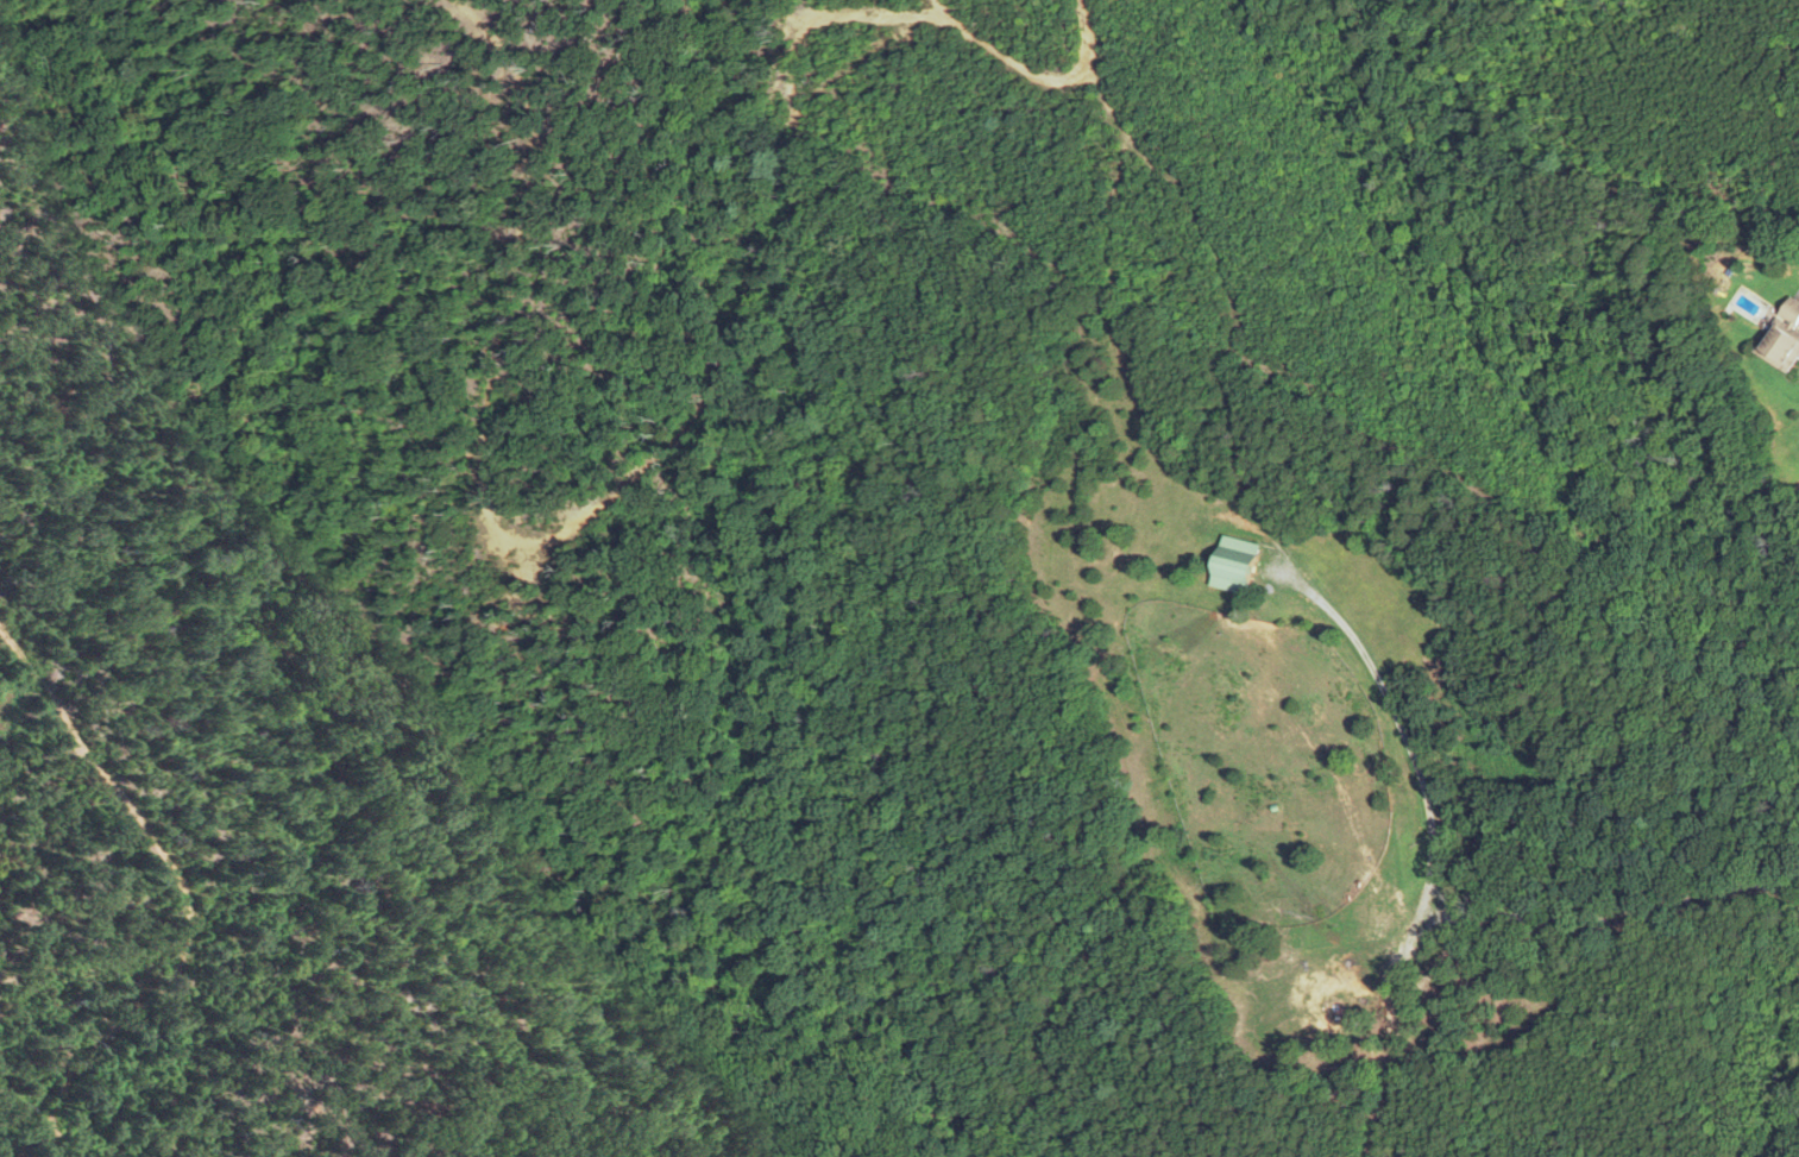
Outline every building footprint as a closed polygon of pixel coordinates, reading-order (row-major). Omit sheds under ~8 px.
[(1797,328),(1798,324),(1798,302),(1788,296),(1756,352),(1792,372),(1798,360),(1798,329),(1797,328)] [(1211,586),(1250,594),(1260,543),(1221,535),(1211,586)]
